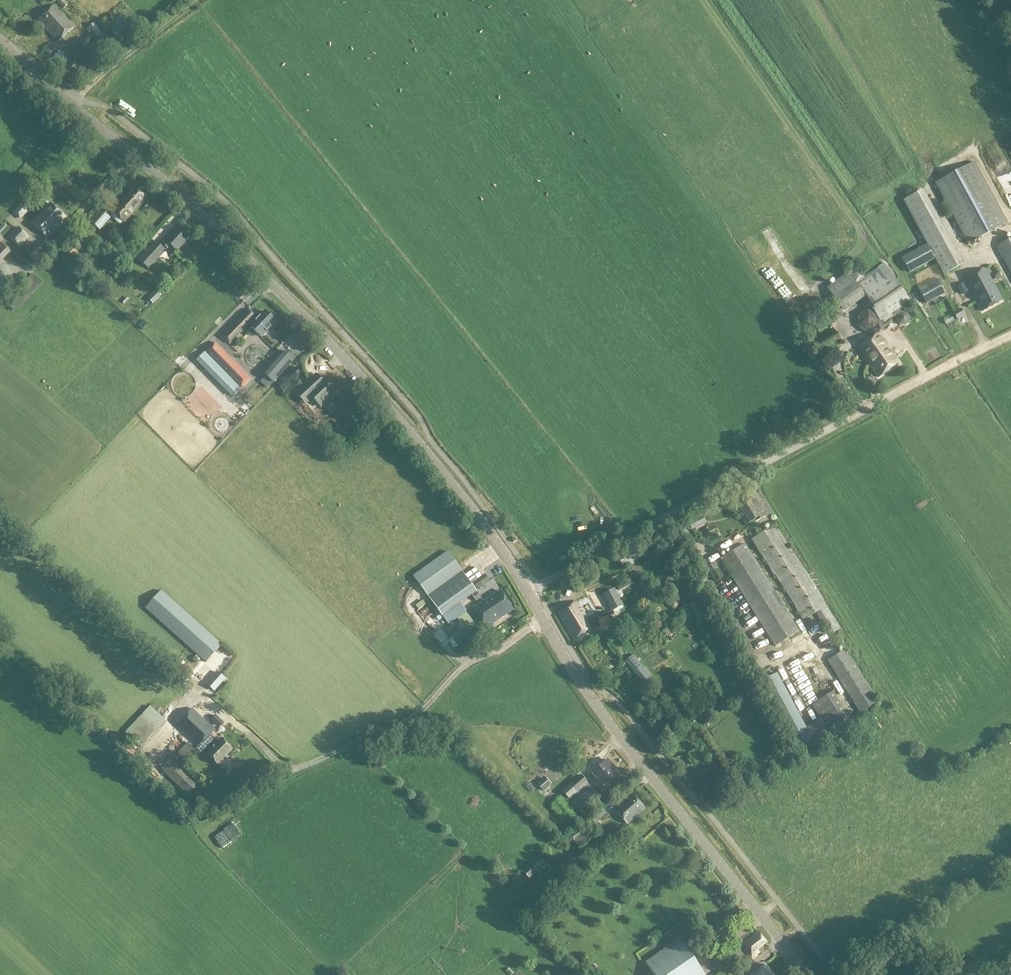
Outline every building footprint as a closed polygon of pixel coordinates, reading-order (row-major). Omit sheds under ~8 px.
[(73,1),(72,0),(55,0),(64,9),(73,1)] [(58,42),(76,26),(55,5),(38,20),(58,42)] [(78,45),(86,55),(94,49),(87,39),(78,45)] [(62,63),(67,60),(63,53),(58,56),(62,63)] [(975,162),(935,183),(968,244),(1008,223),(975,162)] [(47,194),(51,190),(44,184),(41,189),(47,194)] [(124,202),(120,206),(114,213),(124,222),(134,210),(145,198),(135,189),(124,201),(124,202)] [(20,219),(31,207),(25,201),(14,213),(20,219)] [(32,224),(47,237),(65,217),(51,204),(32,224)] [(100,230),(110,218),(100,209),(89,221),(100,230)] [(28,236),(18,228),(9,238),(19,247),(28,236)] [(171,233),(165,240),(162,244),(167,249),(170,245),(176,250),(188,237),(179,229),(173,235),(171,233)] [(0,236),(0,262),(10,251),(1,243),(4,240),(0,236)] [(997,246),(1010,273),(1010,239),(997,246)] [(839,256),(851,249),(845,240),(834,248),(839,256)] [(157,256),(163,249),(156,242),(139,260),(149,269),(159,258),(157,256)] [(944,275),(964,265),(956,250),(936,261),(944,275)] [(884,263),(856,282),(849,272),(827,287),(844,312),(866,297),(884,324),(894,317),(912,304),(884,263)] [(852,277),(861,274),(858,266),(849,269),(852,277)] [(983,311),(1002,300),(985,269),(966,280),(983,311)] [(34,274),(6,303),(16,312),(43,283),(34,274)] [(944,294),(937,279),(918,289),(926,304),(944,294)] [(968,290),(964,284),(958,287),(962,294),(968,290)] [(156,291),(148,299),(153,304),(161,296),(156,291)] [(965,316),(961,308),(954,312),(958,320),(965,316)] [(256,317),(248,310),(222,337),(229,344),(247,325),(259,336),(273,321),(263,311),(256,317)] [(943,316),(946,322),(953,318),(950,312),(943,316)] [(900,314),(907,324),(909,323),(910,318),(907,314),(902,313),(900,314)] [(900,365),(880,333),(876,327),(867,333),(871,339),(870,340),(869,338),(865,340),(866,342),(858,347),(879,378),(900,365)] [(204,353),(240,389),(250,379),(214,343),(204,353)] [(287,352),(276,364),(284,371),(295,359),(287,352)] [(288,375),(294,381),(301,375),(296,369),(288,375)] [(316,375),(311,379),(296,393),(306,404),(313,398),(321,407),(338,392),(326,378),(321,381),(316,375)] [(769,514),(761,502),(756,494),(741,504),(742,506),(740,508),(749,523),(755,519),(756,522),(769,514)] [(776,525),(752,540),(803,622),(827,606),(783,536),(783,537),(776,525)] [(775,647),(800,632),(745,544),(720,559),(775,647)] [(634,550),(623,553),(627,564),(638,560),(634,550)] [(476,592),(476,591),(465,576),(447,552),(414,576),(449,625),(467,612),(460,603),(476,592)] [(716,582),(723,577),(714,563),(707,568),(716,582)] [(465,576),(476,591),(485,585),(490,581),(485,575),(482,577),(476,568),(465,576)] [(616,584),(620,591),(632,585),(629,578),(616,584)] [(611,611),(612,612),(623,606),(614,589),(603,595),(611,611)] [(145,608),(206,663),(223,645),(161,590),(145,608)] [(500,591),(474,609),(486,628),(513,610),(500,591)] [(415,604),(418,610),(426,605),(423,600),(415,604)] [(574,640),(592,629),(593,630),(600,626),(602,631),(613,625),(609,617),(607,614),(607,613),(601,615),(602,619),(598,621),(597,618),(589,622),(577,603),(558,615),(574,640)] [(474,623),(464,629),(470,638),(479,631),(474,623)] [(671,640),(682,633),(677,626),(666,633),(671,640)] [(452,635),(459,645),(467,640),(460,630),(452,635)] [(470,638),(460,646),(466,653),(475,645),(470,638)] [(791,652),(795,649),(792,644),(783,650),(787,655),(782,658),(786,664),(795,658),(791,652)] [(860,714),(878,702),(846,650),(827,661),(860,714)] [(645,686),(653,678),(633,655),(625,662),(645,686)] [(763,667),(767,662),(757,655),(754,659),(763,667)] [(798,658),(787,662),(795,683),(801,696),(811,692),(798,658)] [(217,672),(207,684),(215,691),(225,679),(217,672)] [(777,674),(761,682),(797,750),(827,733),(820,721),(806,728),(777,674)] [(786,674),(782,677),(793,699),(798,697),(786,674)] [(806,704),(816,698),(812,692),(803,698),(806,704)] [(829,733),(851,720),(833,692),(812,705),(829,733)] [(150,707),(129,729),(145,744),(166,721),(150,707)] [(222,739),(218,743),(211,736),(216,730),(194,707),(174,726),(197,747),(196,749),(205,757),(207,755),(218,765),(233,749),(222,739)] [(882,707),(870,712),(875,725),(887,720),(882,707)] [(184,763),(196,750),(188,742),(176,755),(184,763)] [(188,796),(200,785),(173,758),(162,770),(188,796)] [(593,774),(599,781),(596,784),(603,791),(609,786),(607,784),(617,775),(613,771),(615,768),(608,760),(593,774)] [(569,800),(589,783),(581,775),(562,792),(569,800)] [(542,781),(538,784),(543,791),(547,788),(542,781)] [(584,817),(602,801),(590,788),(572,804),(584,817)] [(627,825),(645,809),(633,795),(615,811),(627,825)] [(595,824),(608,813),(602,805),(589,816),(595,824)] [(212,836),(222,849),(242,835),(233,821),(212,836)] [(538,857),(526,868),(533,876),(545,865),(538,857)] [(760,953),(758,950),(767,942),(758,930),(739,945),(752,960),(760,953)] [(681,940),(646,963),(655,974),(705,974),(681,940)] [(766,965),(753,974),(774,974),(766,965)]
